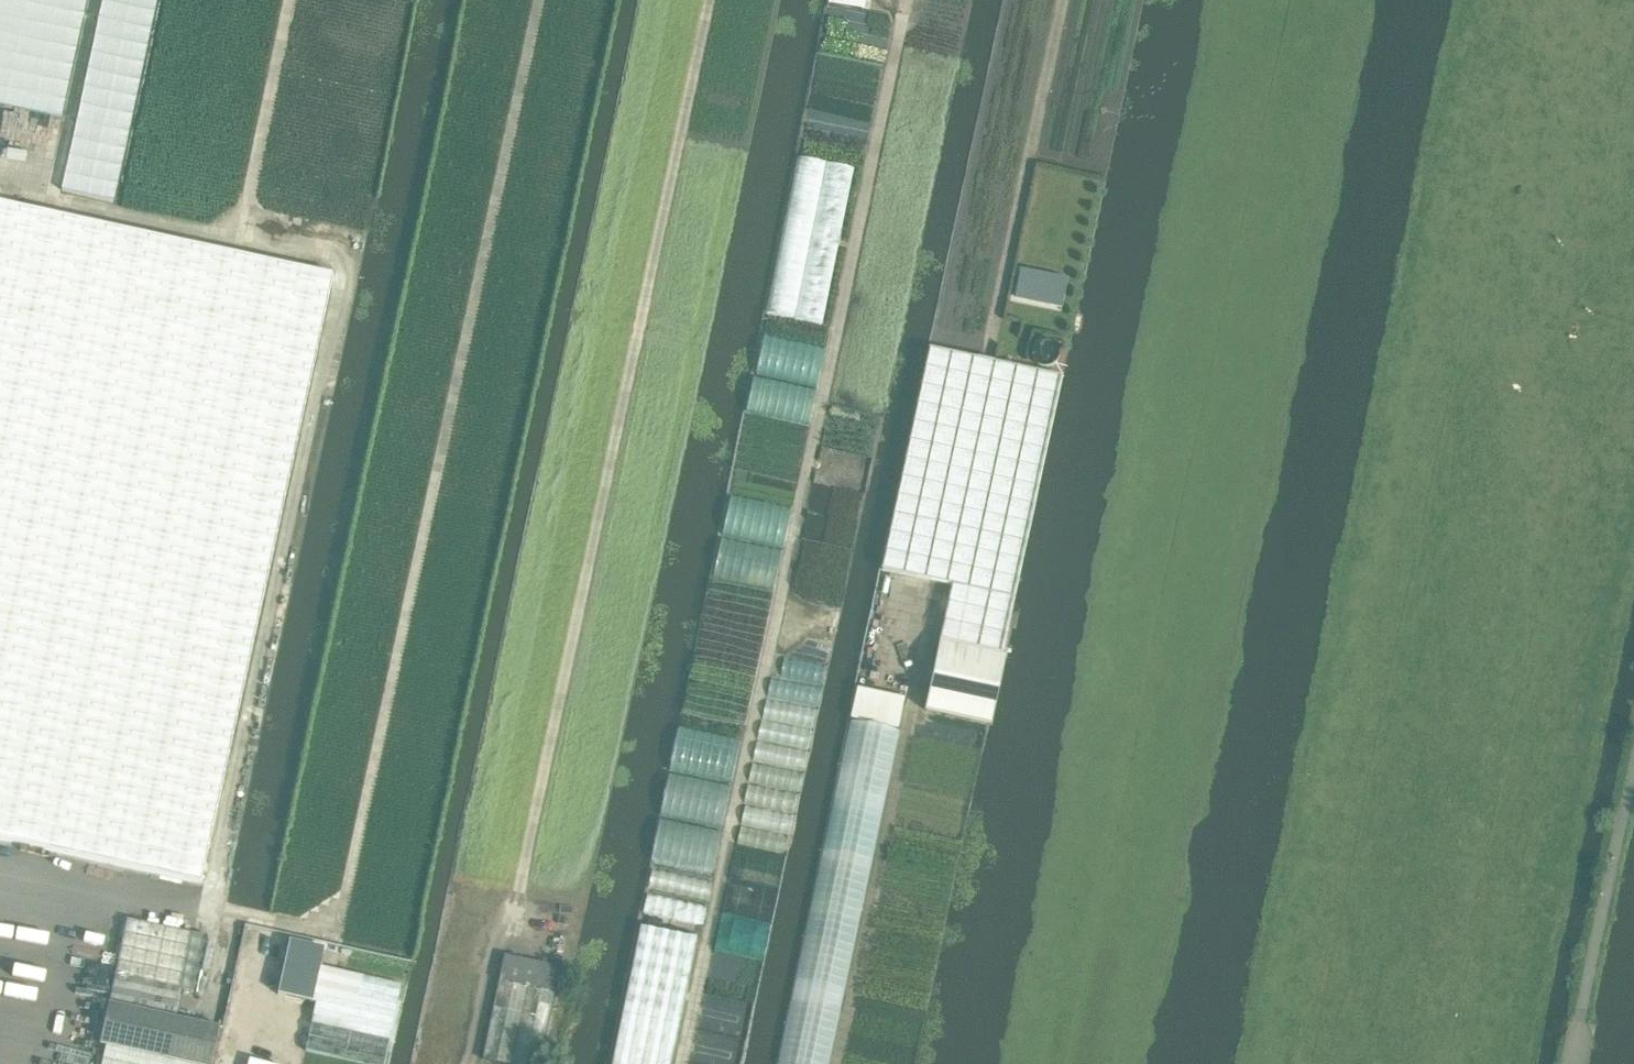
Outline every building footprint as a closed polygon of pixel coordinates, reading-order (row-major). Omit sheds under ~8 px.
[(864,9),(865,0),(828,0),(827,4),(864,9)] [(199,882),(331,274),(148,234),(0,202),(0,839),(199,882)] [(1021,271),(1015,297),(1050,304),(1056,278),(1021,271)] [(928,349),(881,571),(950,585),(924,710),(990,724),(1004,655),(1001,655),(1060,377),(928,349)] [(857,688),(850,717),(870,722),(880,724),(898,728),(904,698),(859,689),(857,688)] [(879,727),(880,724),(870,722),(870,725),(850,721),(778,1063),(828,1063),(899,731),(879,727)] [(102,1063),(212,1063),(220,1027),(174,1017),(180,989),(196,993),(208,937),(127,920),(100,1045),(106,1046),(102,1063)] [(612,1063),(671,1063),(697,938),(640,927),(612,1063)] [(277,997),(315,1005),(305,1050),(367,1063),(384,1063),(401,985),(320,966),(324,948),(290,941),(277,997)] [(483,1059),(508,1063),(540,1063),(560,967),(504,955),(483,1059)]
